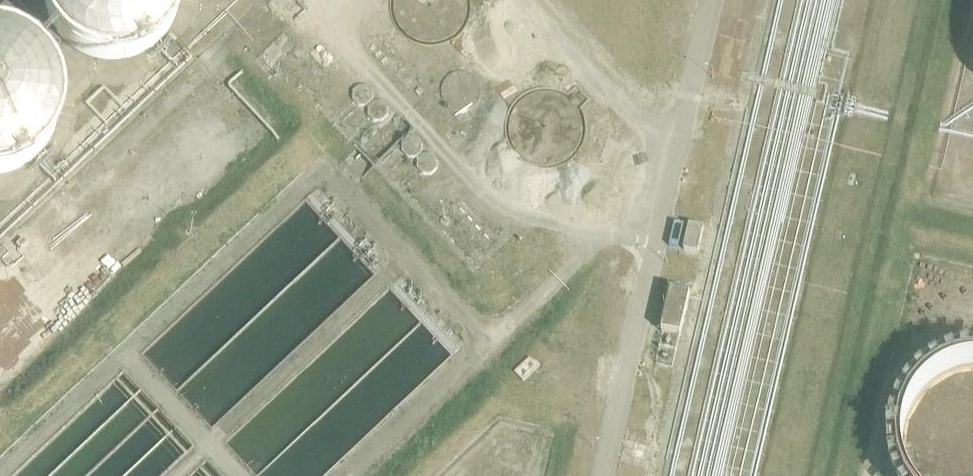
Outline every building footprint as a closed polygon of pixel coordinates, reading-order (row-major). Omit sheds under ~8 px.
[(105,60),(140,56),(167,39),(183,14),(185,0),(44,0),(45,11),(68,44),(105,60)] [(16,169),(43,152),(59,127),(63,88),(52,60),(29,37),(0,29),(0,171),(16,169)] [(377,80),(377,79),(377,77),(375,74),(373,72),(370,71),(366,71),(364,73),(362,76),(361,79),(362,82),(363,84),(366,86),(369,87),(372,86),(375,85),(376,82),(377,80)] [(395,99),(395,98),(393,93),(388,90),(382,92),(379,97),(380,103),(386,106),(392,104),(395,99)] [(429,138),(429,137),(429,135),(427,132),(425,130),(422,129),(418,130),(415,132),(414,134),(413,137),(414,140),(415,143),(418,145),(421,145),(424,145),(427,143),(429,141),(429,138)] [(444,155),(445,154),(444,152),(443,149),(439,147),(437,146),(434,147),(431,148),(430,150),(429,153),(429,156),(430,159),(433,161),(435,162),(440,162),(442,160),(444,157),(444,155)] [(497,236),(462,199),(448,213),(483,250),(497,236)] [(690,223),(684,247),(701,251),(706,227),(690,223)] [(22,239),(15,245),(20,251),(27,244),(22,239)] [(670,291),(661,332),(680,337),(690,295),(670,291)] [(664,360),(674,360),(675,343),(665,343),(664,360)] [(959,367),(929,384),(905,419),(904,469),(908,475),(972,475),(972,366),(959,367)]
